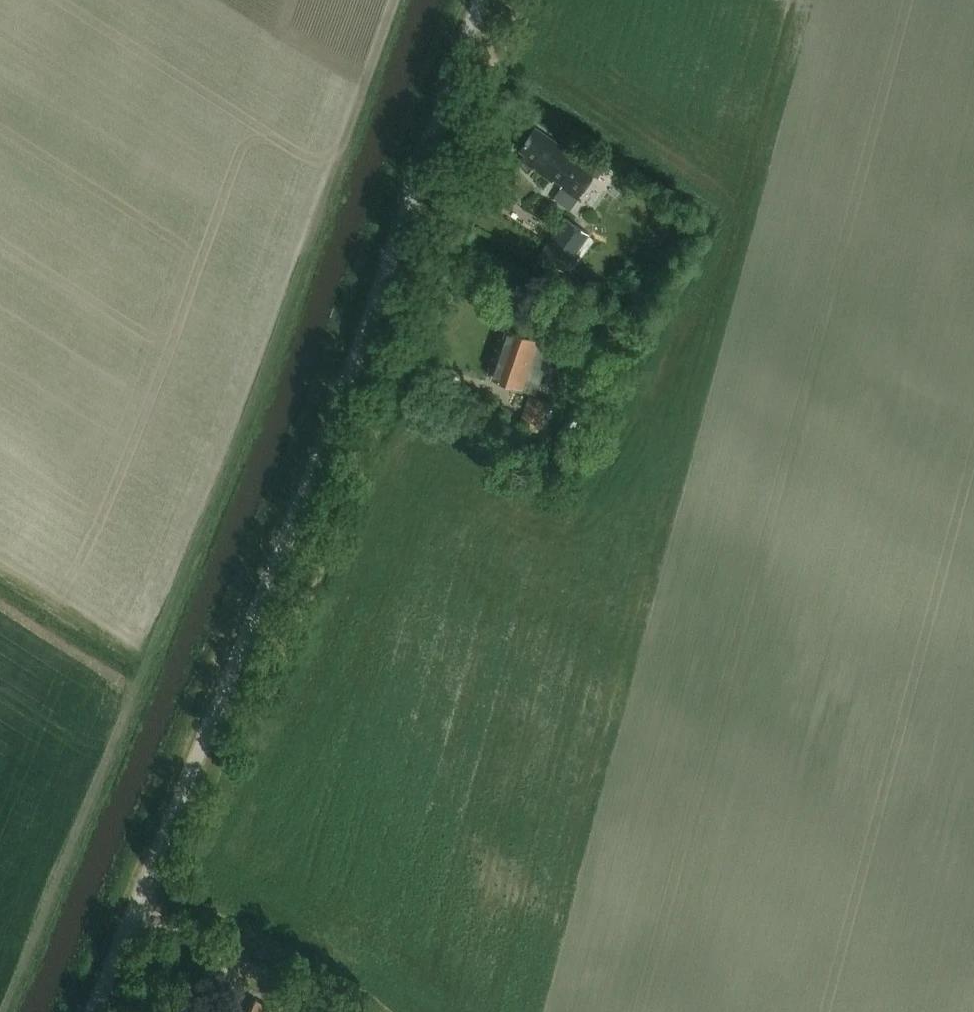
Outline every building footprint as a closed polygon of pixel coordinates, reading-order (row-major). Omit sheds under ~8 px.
[(569,207),(596,168),(533,125),(519,146),(526,152),(522,158),(560,184),(552,195),(569,207)] [(574,223),(567,218),(542,253),(565,270),(590,234),(583,229),(584,228),(575,221),(574,223)] [(508,325),(507,329),(491,375),(522,387),(524,385),(536,390),(553,341),(508,325)] [(540,428),(550,400),(530,393),(520,421),(540,428)] [(254,993),(245,1011),(293,1011),(254,993)]
